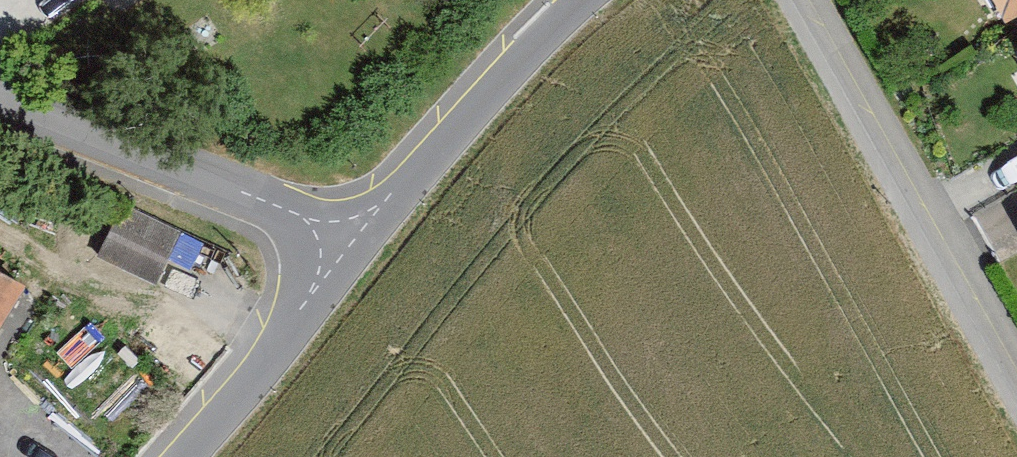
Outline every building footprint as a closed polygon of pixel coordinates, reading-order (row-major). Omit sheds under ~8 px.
[(1016,26),(1016,0),(1003,0),(1016,26)] [(186,250),(124,217),(102,257),(164,291),(186,250)] [(36,295),(0,272),(0,351),(36,295)]
